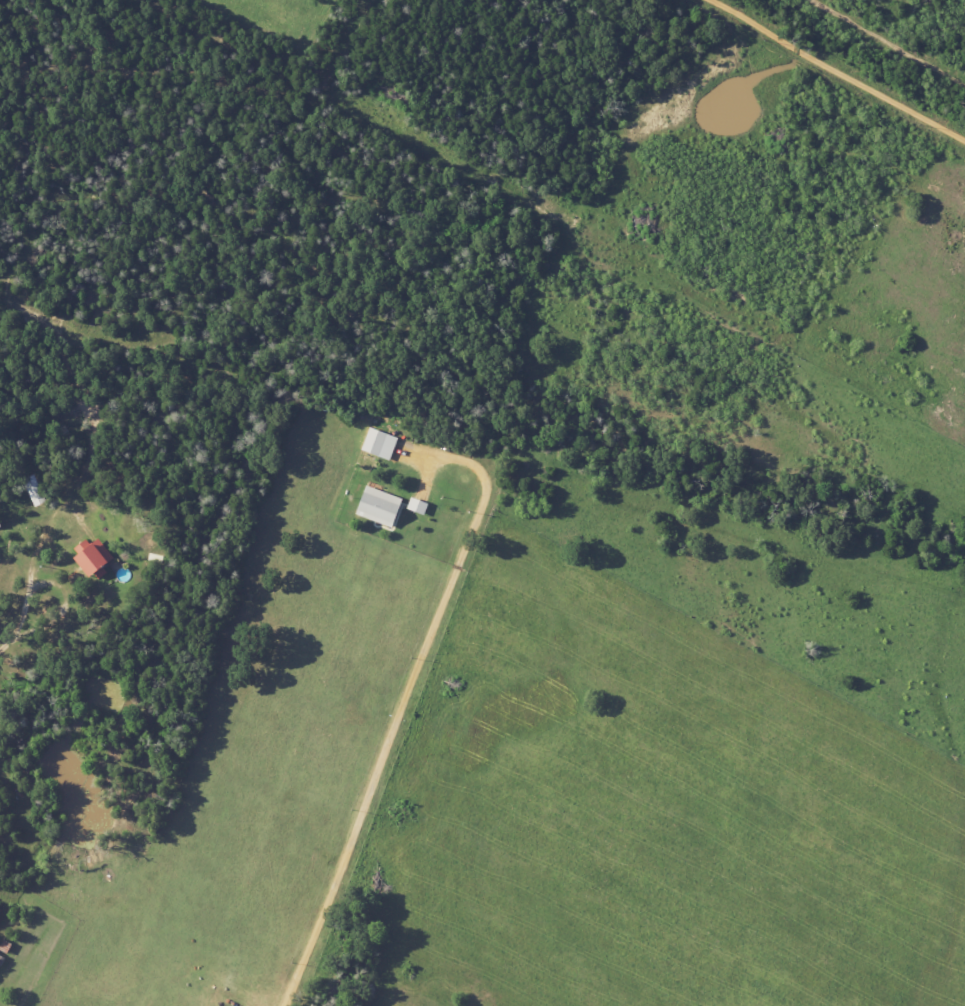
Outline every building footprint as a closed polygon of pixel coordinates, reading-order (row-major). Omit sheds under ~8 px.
[(363,451),(391,461),(400,438),(372,428),(363,451)] [(36,507),(47,503),(37,474),(25,479),(36,507)] [(406,499),(369,486),(359,515),(395,528),(406,499)] [(408,510),(426,515),(430,503),(412,497),(408,510)] [(78,556),(91,578),(112,565),(99,544),(78,556)]
